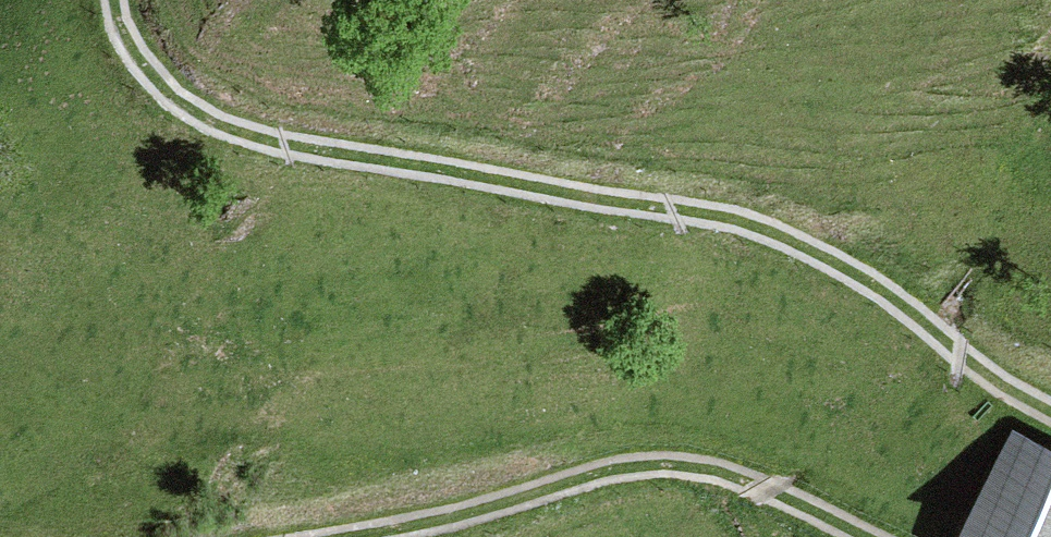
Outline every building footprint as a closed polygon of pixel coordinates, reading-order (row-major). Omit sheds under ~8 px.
[(1007,431),(946,532),(957,536),(1050,536),(1050,449),(1007,431)]
